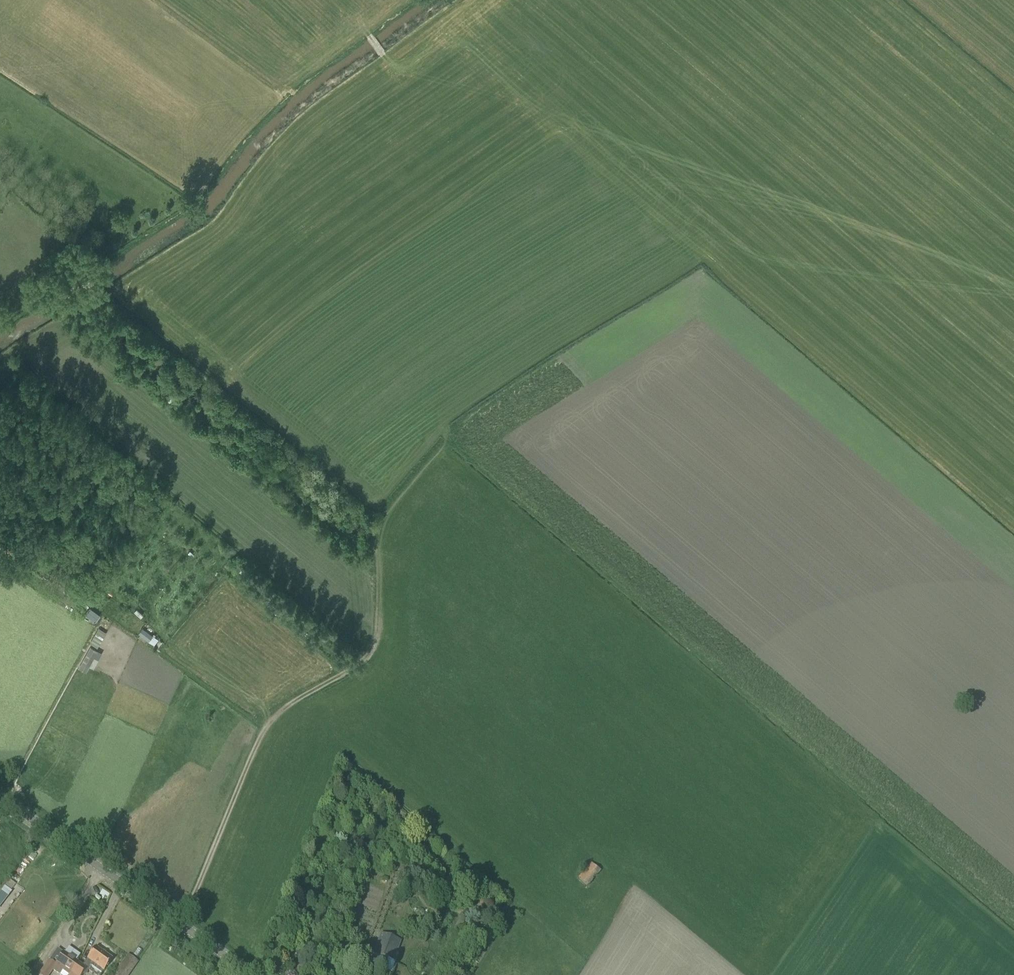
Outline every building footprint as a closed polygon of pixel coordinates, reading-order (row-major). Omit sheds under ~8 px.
[(145,624),(139,633),(150,641),(156,633),(145,624)] [(92,642),(99,645),(106,632),(99,628),(92,642)] [(91,648),(78,672),(87,676),(99,653),(91,648)] [(589,886),(602,870),(593,862),(580,879),(589,886)] [(17,884),(10,878),(0,892),(0,907),(17,884)] [(396,950),(399,940),(382,934),(375,954),(386,959),(390,948),(396,950)] [(77,962),(69,974),(82,974),(87,968),(97,974),(101,974),(112,959),(95,947),(82,966),(77,962)] [(77,962),(64,953),(55,965),(49,961),(43,969),(39,974),(40,974),(49,974),(54,969),(60,973),(62,974),(69,974),(77,962)] [(113,974),(128,974),(138,961),(128,955),(113,974)]
